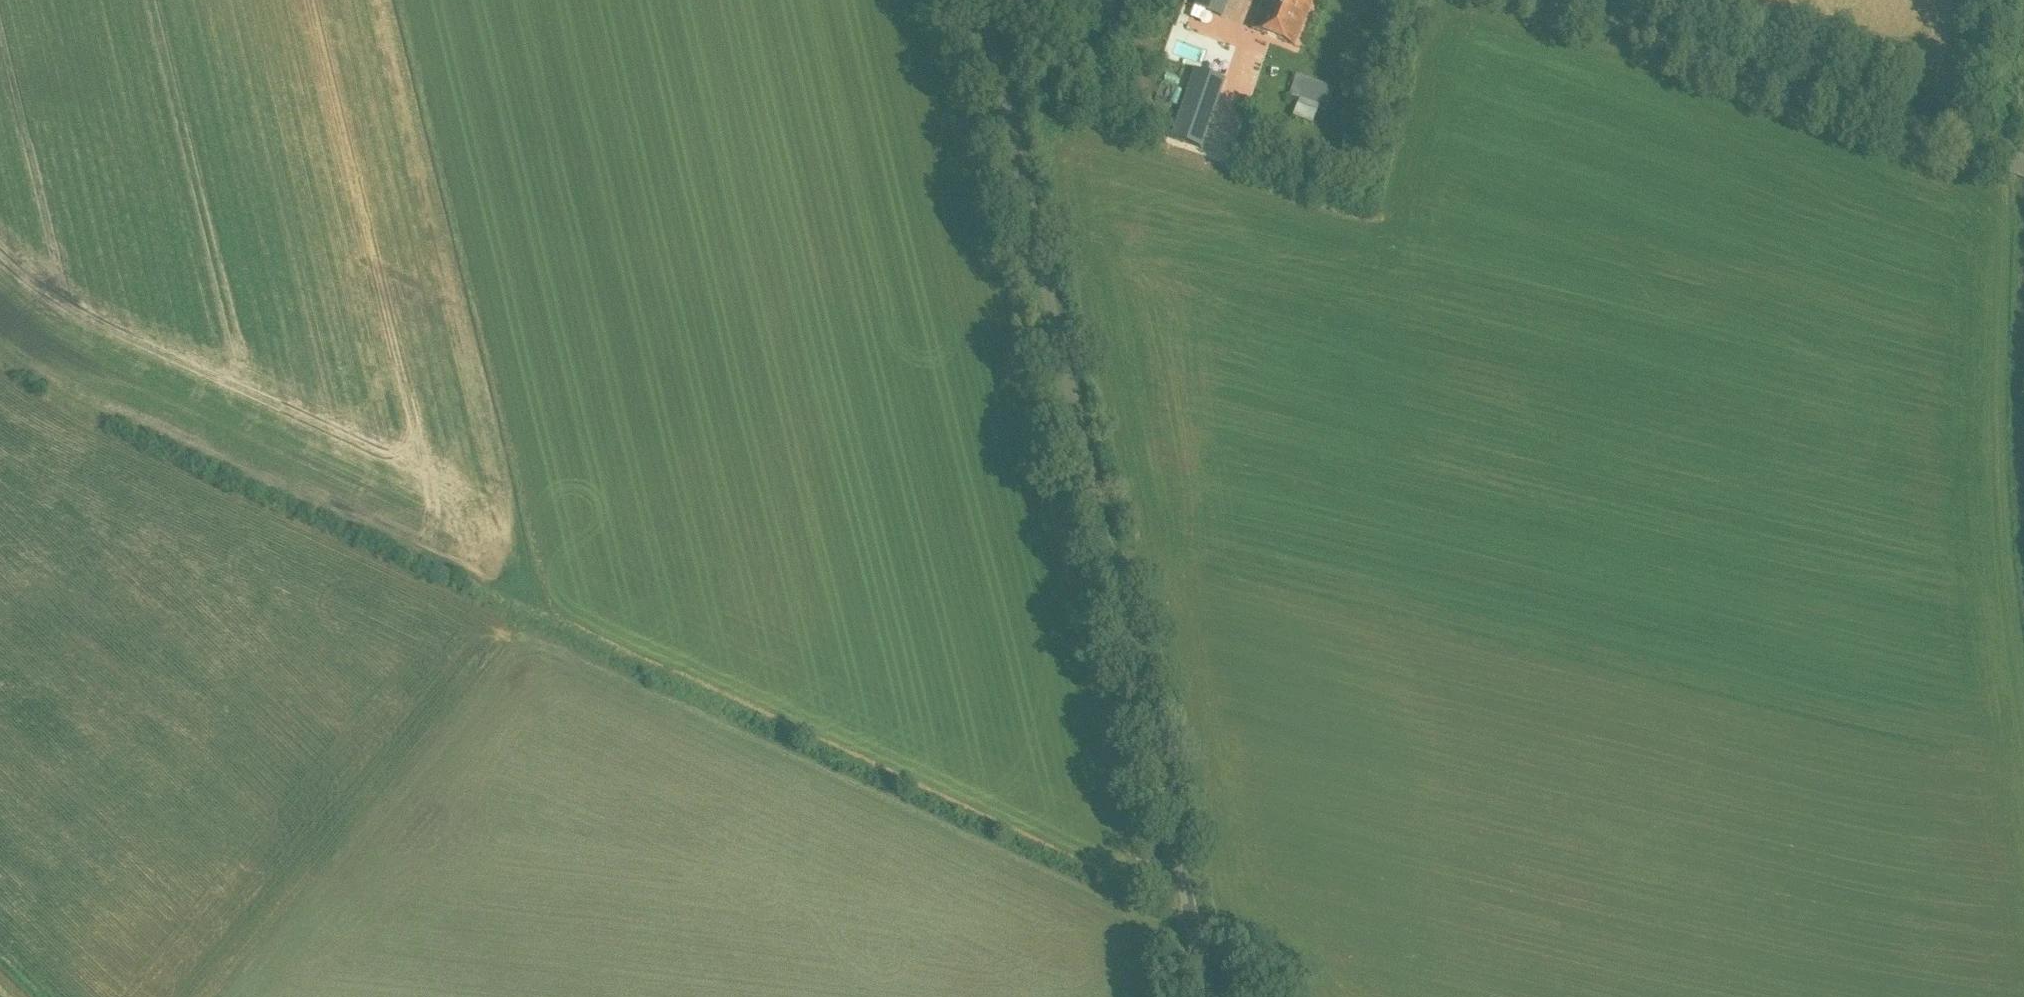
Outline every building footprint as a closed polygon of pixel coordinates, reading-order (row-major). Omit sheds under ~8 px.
[(1229,0),(1196,0),(1193,6),(1222,17),(1229,0)] [(1252,28),(1273,37),(1294,45),(1312,0),(1263,0),(1252,28)] [(1175,56),(1195,57),(1197,34),(1177,32),(1175,56)] [(1170,138),(1202,149),(1226,79),(1194,69),(1187,88),(1180,108),(1170,138)] [(1328,109),(1335,88),(1296,74),(1288,95),(1299,99),(1293,117),(1312,124),(1319,106),(1328,109)]
